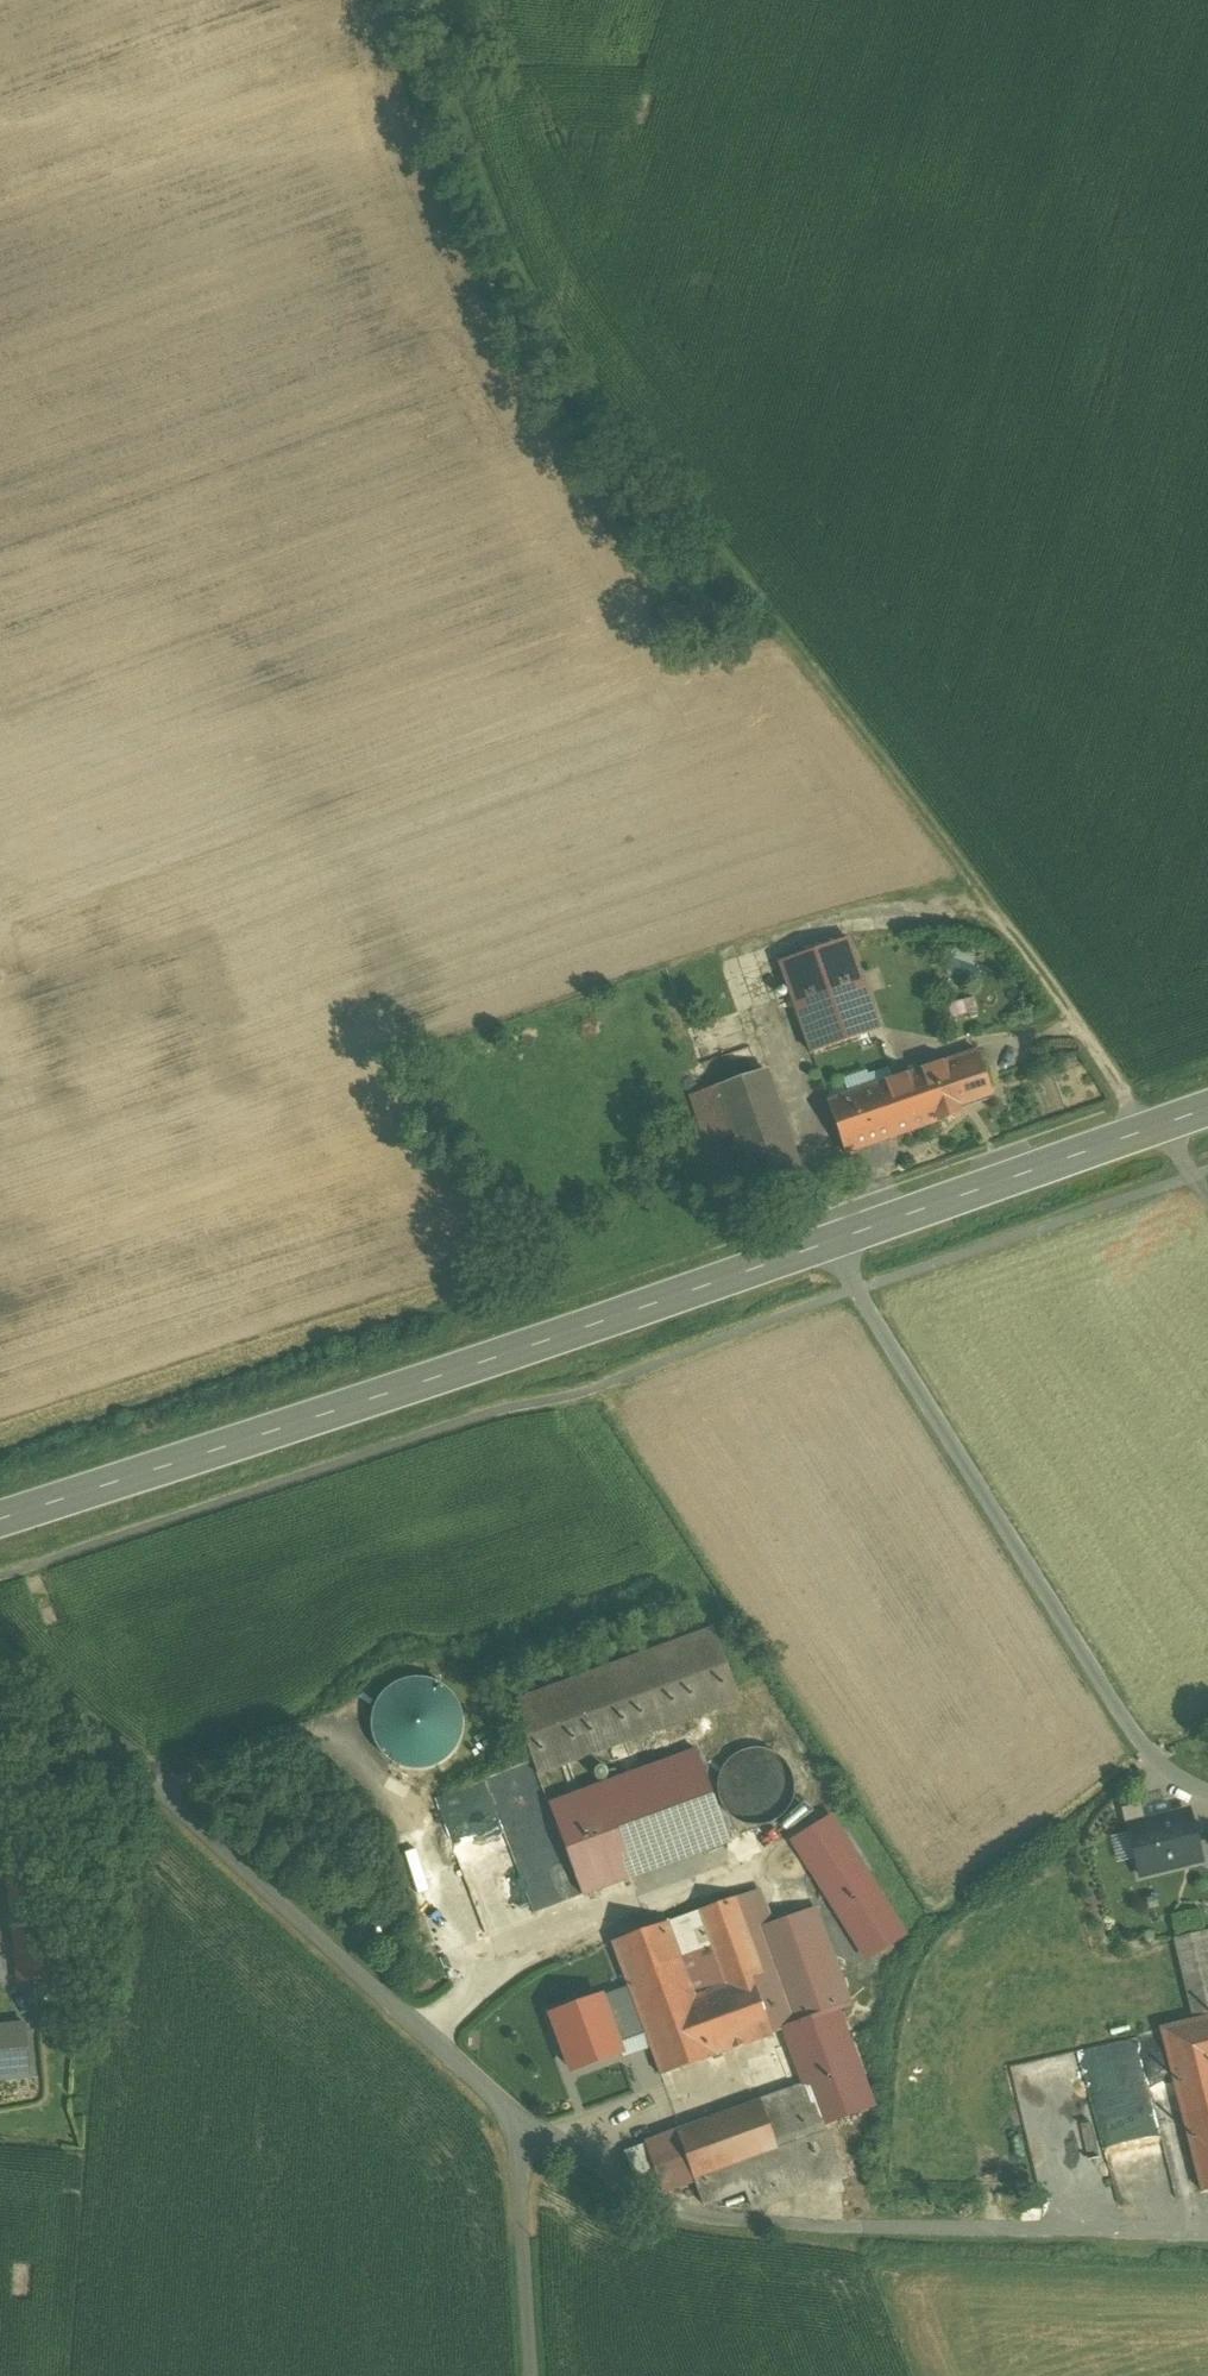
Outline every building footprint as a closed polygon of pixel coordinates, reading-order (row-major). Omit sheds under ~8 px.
[(848,940),(779,964),(810,1055),(856,1039),(856,1040),(875,1033),(880,1032),(848,940)] [(922,1070),(892,1081),(875,1033),(856,1040),(856,1039),(810,1055),(845,1154),(844,1154),(845,1156),(940,1123),(939,1122),(922,1071),(922,1070)] [(922,1071),(939,1122),(959,1115),(956,1107),(990,1095),(976,1053),(922,1071)] [(764,1071),(715,1088),(754,1200),(791,1187),(759,1096),(771,1092),(764,1071)] [(714,1631),(511,1705),(537,1776),(740,1701),(714,1631)] [(453,1673),(375,1696),(398,1774),(476,1751),(453,1673)] [(748,1751),(741,1753),(734,1756),(729,1760),(725,1764),(722,1769),(720,1773),(718,1777),(718,1780),(717,1785),(717,1790),(717,1795),(718,1800),(720,1804),(723,1810),(727,1815),(730,1818),(733,1820),(738,1823),(741,1825),(746,1826),(752,1827),(757,1827),(763,1827),(769,1825),(774,1823),(778,1820),(782,1816),(786,1812),(788,1809),(790,1806),(792,1802),(793,1797),(794,1793),(794,1788),(794,1784),(793,1781),(792,1778),(791,1775),(790,1772),(788,1767),(784,1763),(782,1761),(778,1758),(774,1755),(770,1753),(767,1752),(761,1750),(754,1750),(748,1751)] [(696,1753),(599,1788),(632,1878),(729,1842),(696,1753)] [(599,1788),(549,1807),(582,1896),(632,1878),(599,1788)] [(1192,1813),(1129,1827),(1141,1882),(1204,1868),(1192,1813)] [(34,1832),(3,1835),(19,1984),(74,1978),(67,1909),(65,1910),(65,1911),(43,1914),(34,1832)] [(734,1898),(697,1912),(711,1948),(726,1986),(751,1977),(752,1979),(763,1974),(763,1973),(734,1898)] [(813,1909),(759,1928),(774,1969),(763,1973),(763,1974),(752,1979),(754,1986),(777,1977),(794,2025),(847,2007),(840,1987),(863,1979),(835,1902),(813,1910),(813,1909)] [(697,1912),(666,1923),(680,1959),(711,1948),(697,1912)] [(666,1923),(612,1943),(645,2035),(660,2076),(715,2056),(714,2055),(772,2035),(754,1986),(752,1979),(751,1977),(726,1986),(694,1997),(680,1959),(666,1923)] [(1175,1940),(1195,2023),(1207,2020),(1207,1945),(1205,1933),(1175,1940)] [(599,1998),(552,2016),(572,2071),(619,2054),(616,2046),(645,2035),(628,1988),(599,1999),(599,1998)] [(1195,2023),(1161,2032),(1201,2193),(1207,2192),(1207,2020),(1195,2023)] [(29,2073),(25,2027),(0,2029),(0,2076),(29,2073)] [(870,2101),(843,2028),(809,2040),(813,2052),(827,2047),(852,2115),(870,2109),(870,2101)] [(852,2115),(827,2047),(813,2052),(795,2059),(805,2087),(820,2127),(822,2127),(852,2115)] [(778,2153),(693,2183),(701,2206),(744,2190),(750,2208),(840,2176),(822,2127),(820,2127),(805,2087),(760,2103),(778,2153)] [(778,2153),(760,2103),(676,2134),(693,2183),(778,2153)] [(676,2134),(644,2145),(662,2194),(662,2195),(693,2183),(676,2134)] [(644,2145),(623,2152),(634,2181),(662,2195),(662,2194),(644,2145)]
